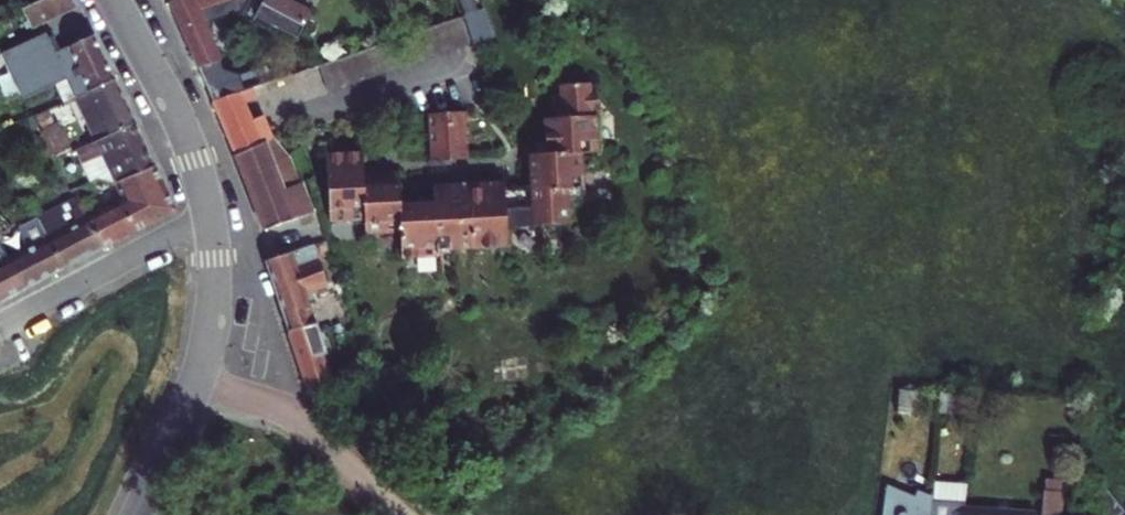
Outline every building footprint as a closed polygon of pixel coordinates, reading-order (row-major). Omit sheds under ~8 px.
[(32,27),(77,6),(74,0),(45,0),(23,10),(32,27)] [(192,63),(213,56),(199,20),(238,6),(287,28),(300,0),(166,0),(192,63)] [(427,28),(334,57),(306,66),(278,75),(286,102),(435,55),(427,28)] [(107,76),(86,33),(45,53),(65,94),(107,76)] [(65,94),(86,140),(129,121),(107,76),(65,94)] [(207,97),(212,109),(244,98),(252,95),(248,84),(207,97)] [(244,98),(212,109),(219,125),(250,115),(244,98)] [(461,154),(459,106),(422,109),(424,156),(461,154)] [(250,115),(219,125),(231,152),(270,133),(261,111),(250,115)] [(497,178),(440,180),(443,246),(473,244),(489,244),(500,244),(499,225),(529,224),(545,223),(562,221),(561,187),(576,186),(575,163),(575,151),(589,150),(591,150),(590,113),(537,116),(539,152),(525,153),(526,187),(498,188),(497,178)] [(104,180),(150,164),(129,121),(86,140),(104,180)] [(287,153),(270,133),(231,152),(257,226),(304,210),(287,153)] [(394,198),(392,168),(356,169),(355,145),(321,147),(323,214),(358,212),(359,227),(394,226),(395,255),(431,253),(431,247),(428,196),(394,198)] [(575,151),(575,163),(590,161),(589,150),(575,151)] [(125,219),(129,230),(171,208),(150,164),(104,180),(93,184),(114,223),(125,219)] [(431,247),(443,246),(440,180),(428,181),(428,196),(431,247)] [(73,194),(99,246),(129,230),(125,219),(114,223),(93,184),(73,194)] [(99,246),(73,194),(71,196),(35,215),(60,266),(99,246)] [(20,288),(60,266),(35,215),(23,221),(32,240),(3,255),(20,288)] [(545,223),(529,224),(530,235),(546,234),(545,223)] [(482,252),(489,244),(473,244),(482,252)] [(3,255),(0,249),(0,300),(20,288),(3,255)] [(301,290),(288,250),(262,258),(284,328),(306,322),(297,291),(301,290)] [(323,375),(306,322),(284,328),(302,386),(323,375)] [(917,386),(895,384),(893,409),(915,412),(917,386)] [(1103,514),(1116,514),(1123,510),(1102,484),(1088,496),(1103,514)] [(960,506),(960,510),(959,514),(1057,514),(1059,488),(1041,488),(1039,512),(960,506)] [(960,510),(960,506),(961,500),(947,499),(945,514),(959,514),(960,510)]
